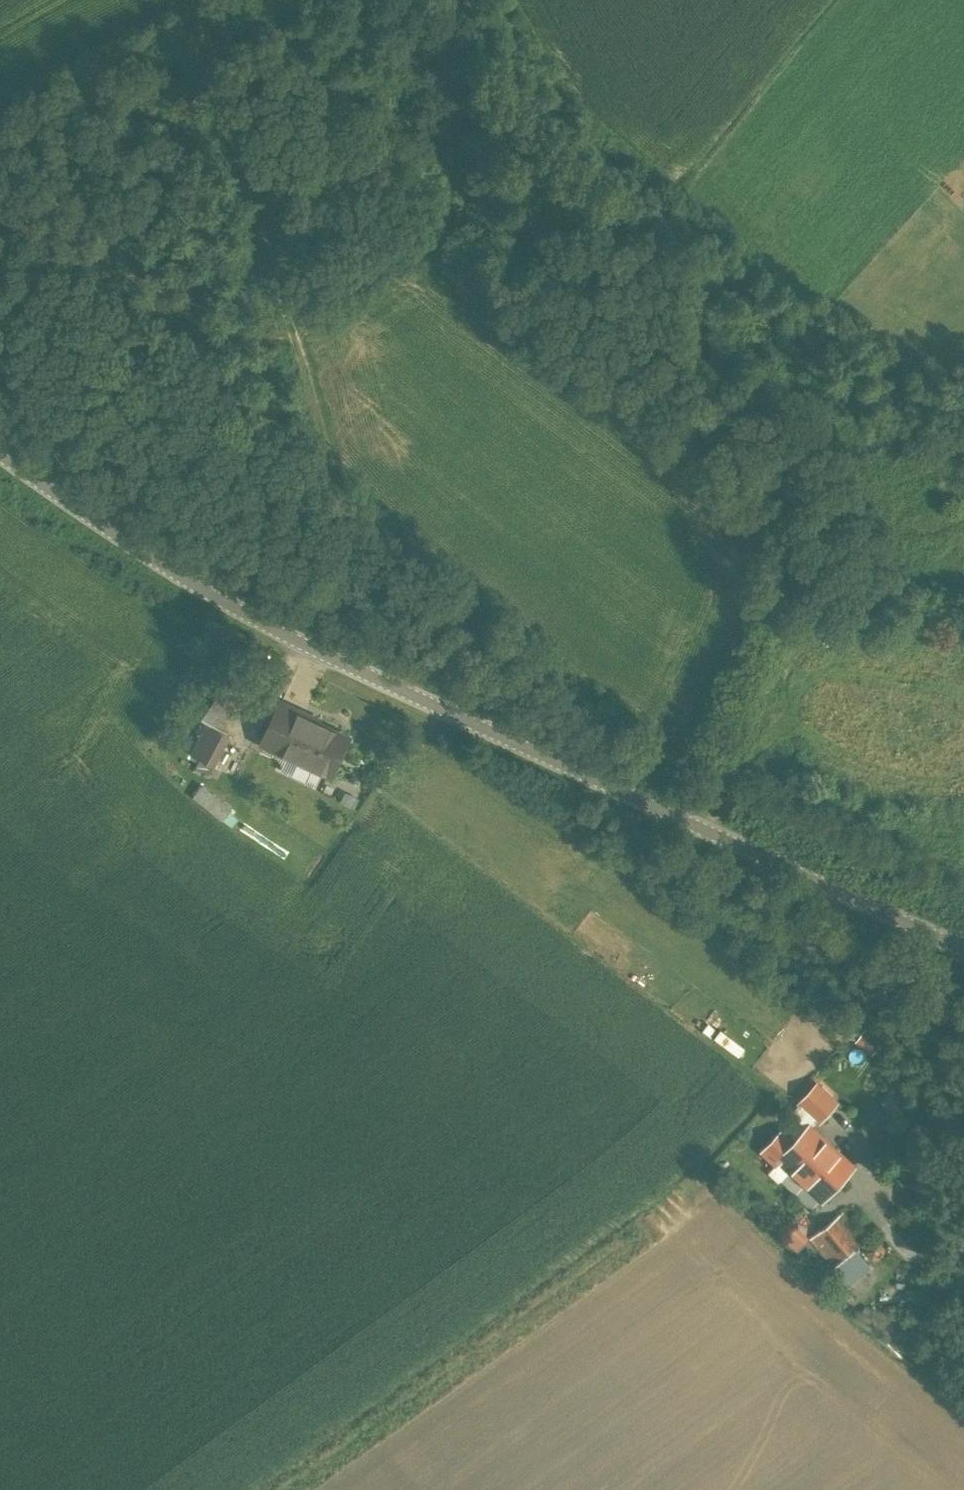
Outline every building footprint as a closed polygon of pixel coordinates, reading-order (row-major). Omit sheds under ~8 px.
[(298,732),(304,718),(307,712),(282,700),(274,720),(298,732)] [(298,732),(274,720),(263,742),(331,774),(349,738),(304,718),(298,732)] [(207,747),(197,766),(211,774),(225,745),(208,736),(202,745),(207,747)] [(865,1029),(856,1040),(873,1053),(881,1042),(865,1029)] [(816,1084),(800,1102),(800,1103),(818,1119),(819,1120),(835,1102),(816,1084)] [(786,1135),(794,1142),(809,1126),(810,1127),(818,1119),(800,1103),(790,1115),(798,1122),(786,1135)] [(852,1166),(810,1127),(809,1126),(794,1142),(778,1158),(780,1160),(789,1169),(804,1182),(812,1189),(822,1199),(852,1166)] [(778,1158),(794,1142),(786,1135),(781,1130),(763,1150),(777,1163),(780,1160),(778,1158)] [(804,1182),(789,1169),(780,1179),(795,1192),(804,1182)] [(812,1189),(804,1182),(795,1192),(803,1200),(812,1189)] [(842,1213),(812,1237),(835,1265),(865,1240),(842,1213)]
